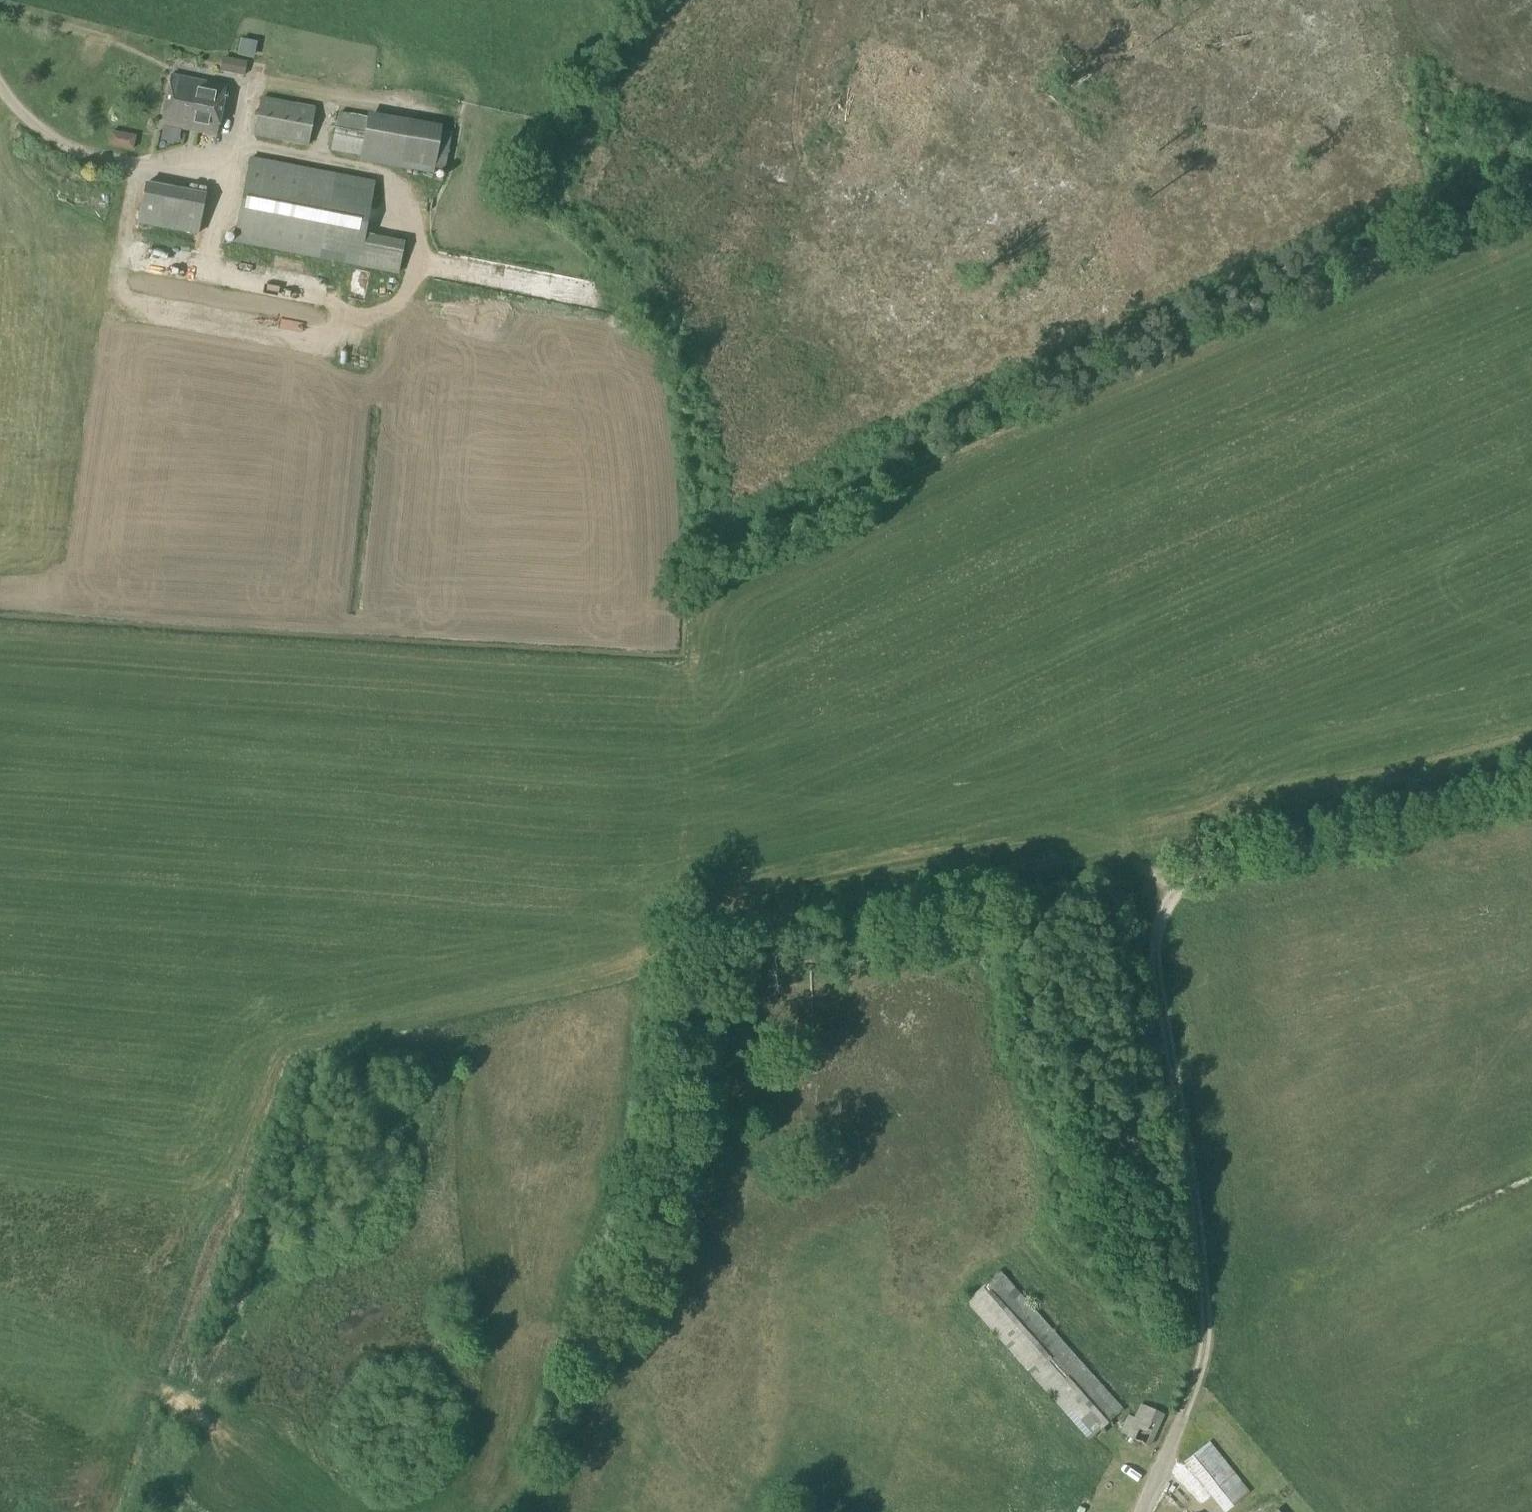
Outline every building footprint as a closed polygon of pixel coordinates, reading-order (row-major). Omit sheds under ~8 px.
[(244,77),(247,62),(225,58),(222,73),(244,77)] [(189,125),(217,131),(226,91),(195,85),(196,80),(172,75),(162,125),(188,130),(189,125)] [(256,135),(309,145),(314,108),(261,98),(256,135)] [(360,162),(435,175),(436,169),(446,171),(453,133),(442,131),(443,125),(368,112),(367,117),(338,113),(332,151),(361,156),(360,162)] [(115,141),(134,145),(137,135),(117,130),(115,141)] [(324,258),(341,262),(399,274),(405,241),(365,233),(375,183),(340,176),(251,159),(235,241),(324,258)] [(198,235),(205,195),(146,184),(139,224),(198,235)] [(285,293),(285,273),(272,272),(271,293),(285,293)] [(359,300),(370,299),(369,285),(358,285),(359,300)] [(966,1301),(1089,1440),(1122,1410),(999,1272),(966,1301)] [(1163,1414),(1140,1404),(1127,1436),(1150,1447),(1163,1414)] [(1225,1511),(1226,1511),(1249,1493),(1208,1443),(1185,1462),(1225,1511)]
